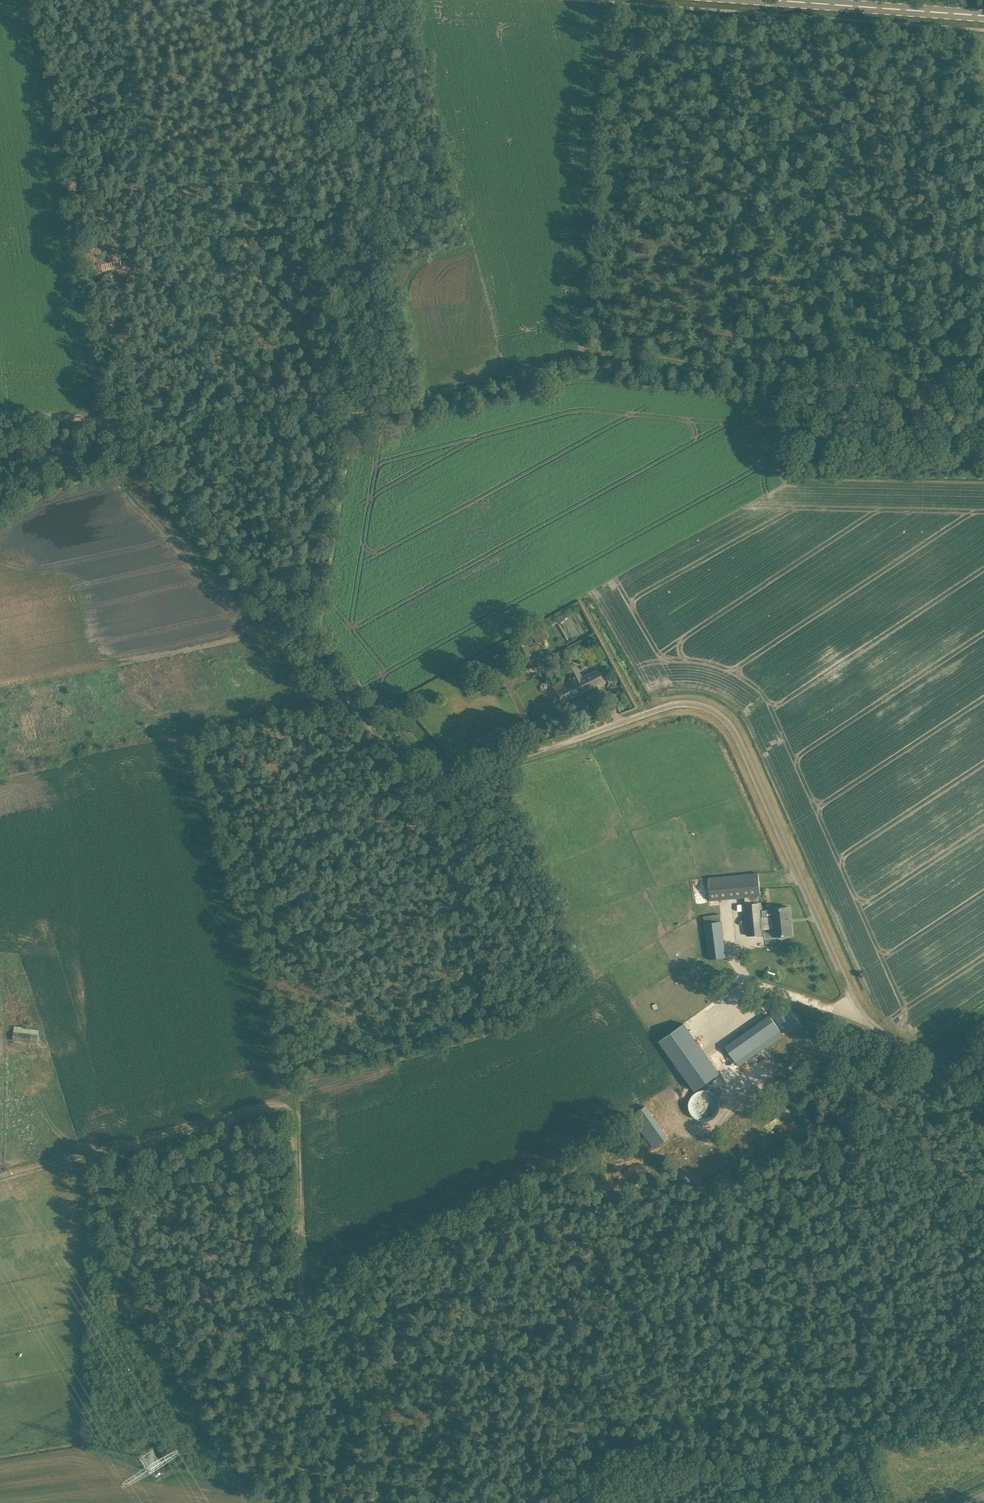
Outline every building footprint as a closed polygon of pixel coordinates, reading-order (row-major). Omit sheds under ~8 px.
[(531,633),(536,643),(548,637),(543,627),(531,633)] [(565,684),(563,680),(553,684),(562,701),(603,680),(598,669),(581,677),(575,664),(568,668),(574,680),(565,684)] [(772,906),(773,915),(763,916),(761,902),(758,902),(758,896),(760,895),(757,871),(708,876),(710,900),(745,897),(746,904),(744,904),(748,936),(765,934),(764,929),(774,928),(775,933),(780,933),(780,935),(787,934),(787,932),(792,932),(789,904),(772,906)] [(709,959),(726,957),(720,914),(704,916),(709,959)] [(783,1004),(781,1005),(771,1013),(785,1033),(797,1024),(783,1004)] [(726,1048),(735,1061),(736,1062),(781,1030),(770,1014),(724,1046),(726,1048)] [(660,1042),(695,1091),(720,1073),(685,1024),(684,1023),(659,1041),(660,1042)] [(13,1032),(12,1040),(30,1042),(31,1033),(13,1032)] [(632,1114),(652,1148),(666,1140),(646,1106),(632,1114)]
